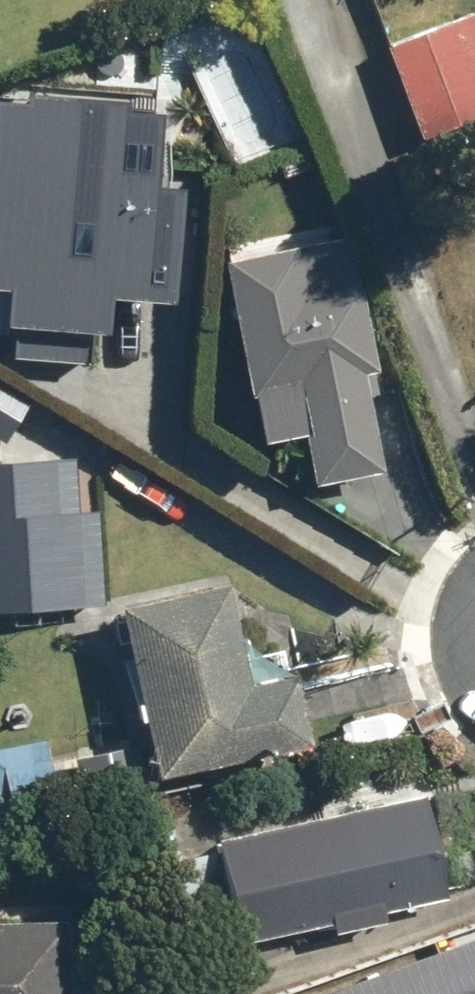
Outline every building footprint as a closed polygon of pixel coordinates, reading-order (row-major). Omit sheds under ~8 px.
[(376,46),(428,170),(474,151),(474,25),(468,8),(376,46)] [(6,292),(3,338),(108,344),(110,307),(171,311),(183,120),(0,109),(0,292),(6,292)] [(342,240),(216,258),(247,475),(373,457),(342,240)] [(17,388),(0,379),(0,418),(17,388)] [(96,456),(0,457),(0,606),(98,605),(96,456)] [(136,774),(231,755),(231,756),(289,744),(277,683),(228,692),(211,607),(107,627),(136,774)] [(427,792),(200,829),(218,938),(445,901),(427,792)] [(64,920),(0,918),(0,993),(63,993),(64,920)] [(361,974),(366,993),(468,993),(456,948),(361,974)]
